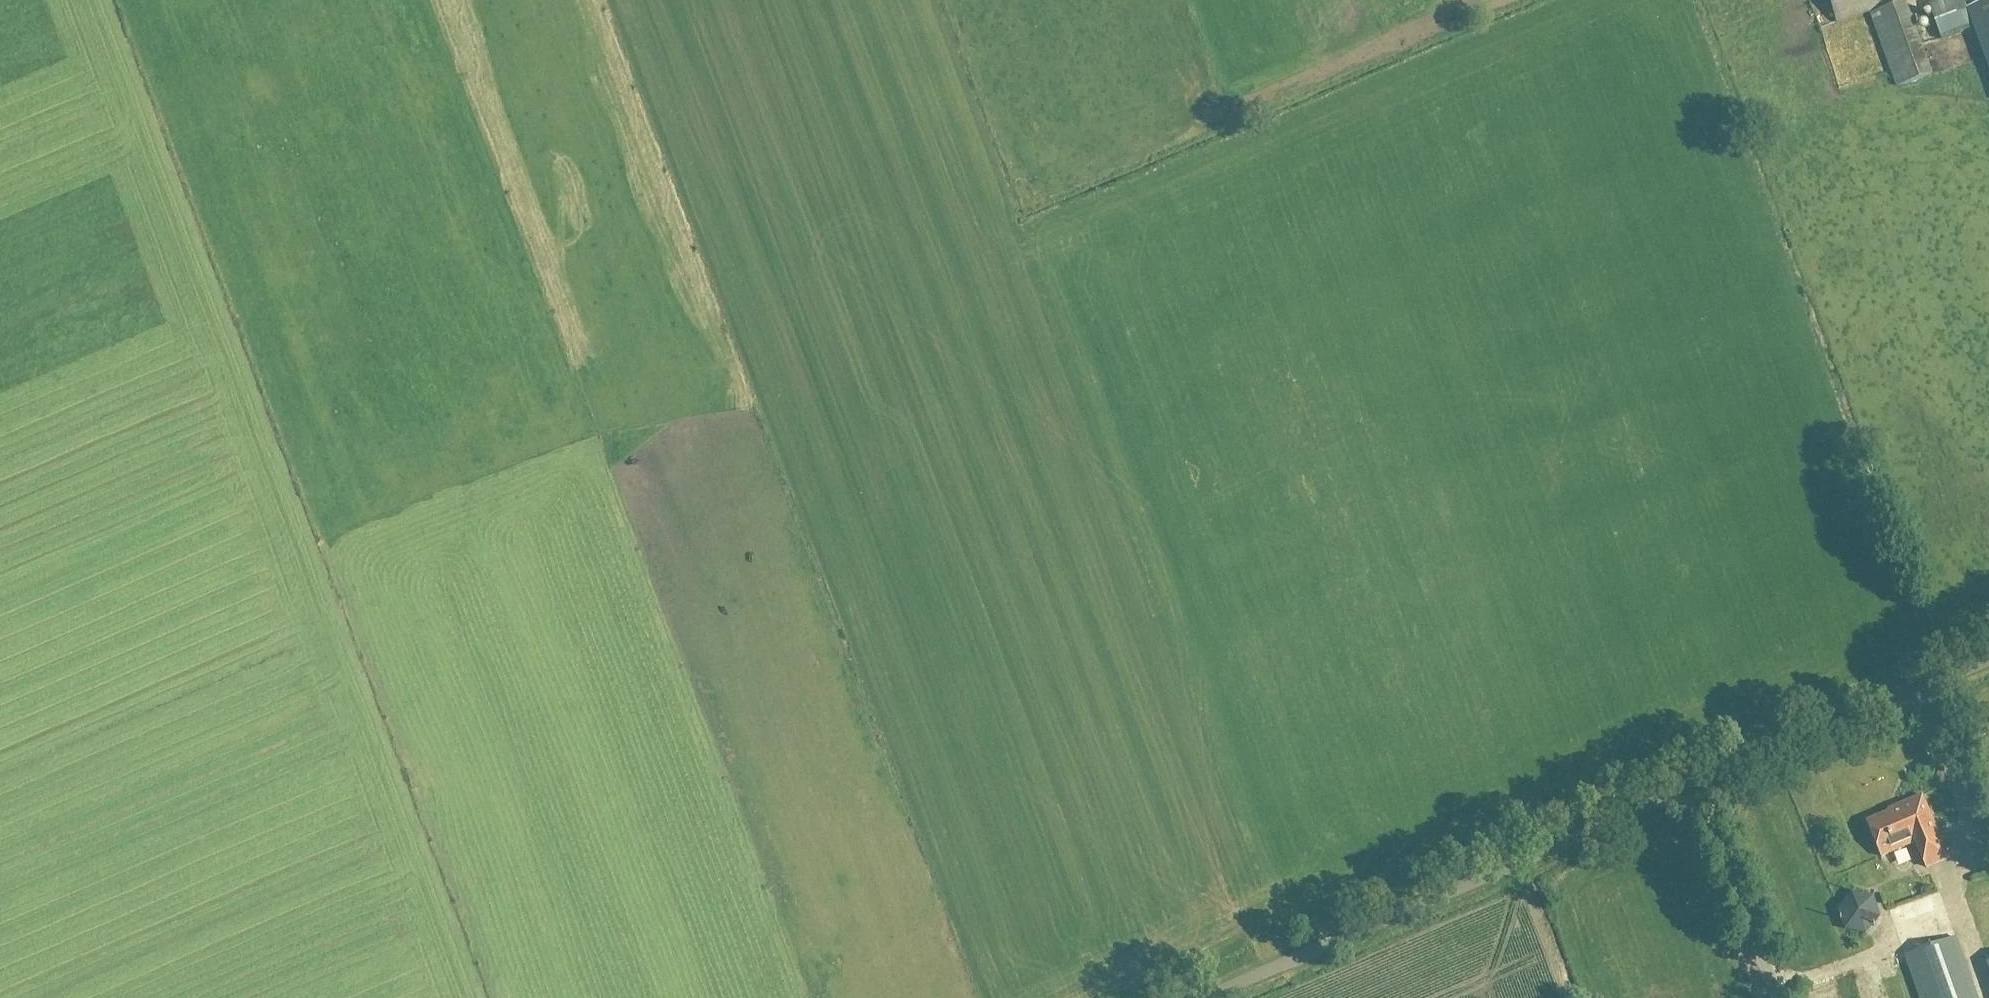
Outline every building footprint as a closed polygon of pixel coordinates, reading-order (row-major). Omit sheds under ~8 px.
[(1835,24),(1904,0),(1827,0),(1835,24)] [(1960,0),(1947,0),(1927,7),(1940,39),(1970,28),(1988,78),(1988,3),(1965,12),(1960,0)] [(1895,87),(1932,76),(1904,2),(1868,15),(1895,87)] [(1894,806),(1895,809),(1867,820),(1880,855),(1914,843),(1923,868),(1946,859),(1921,796),(1894,806)] [(1871,897),(1851,893),(1837,908),(1844,929),(1864,932),(1878,916),(1871,897)] [(1905,956),(1919,997),(1976,997),(1955,939),(1905,956)]
